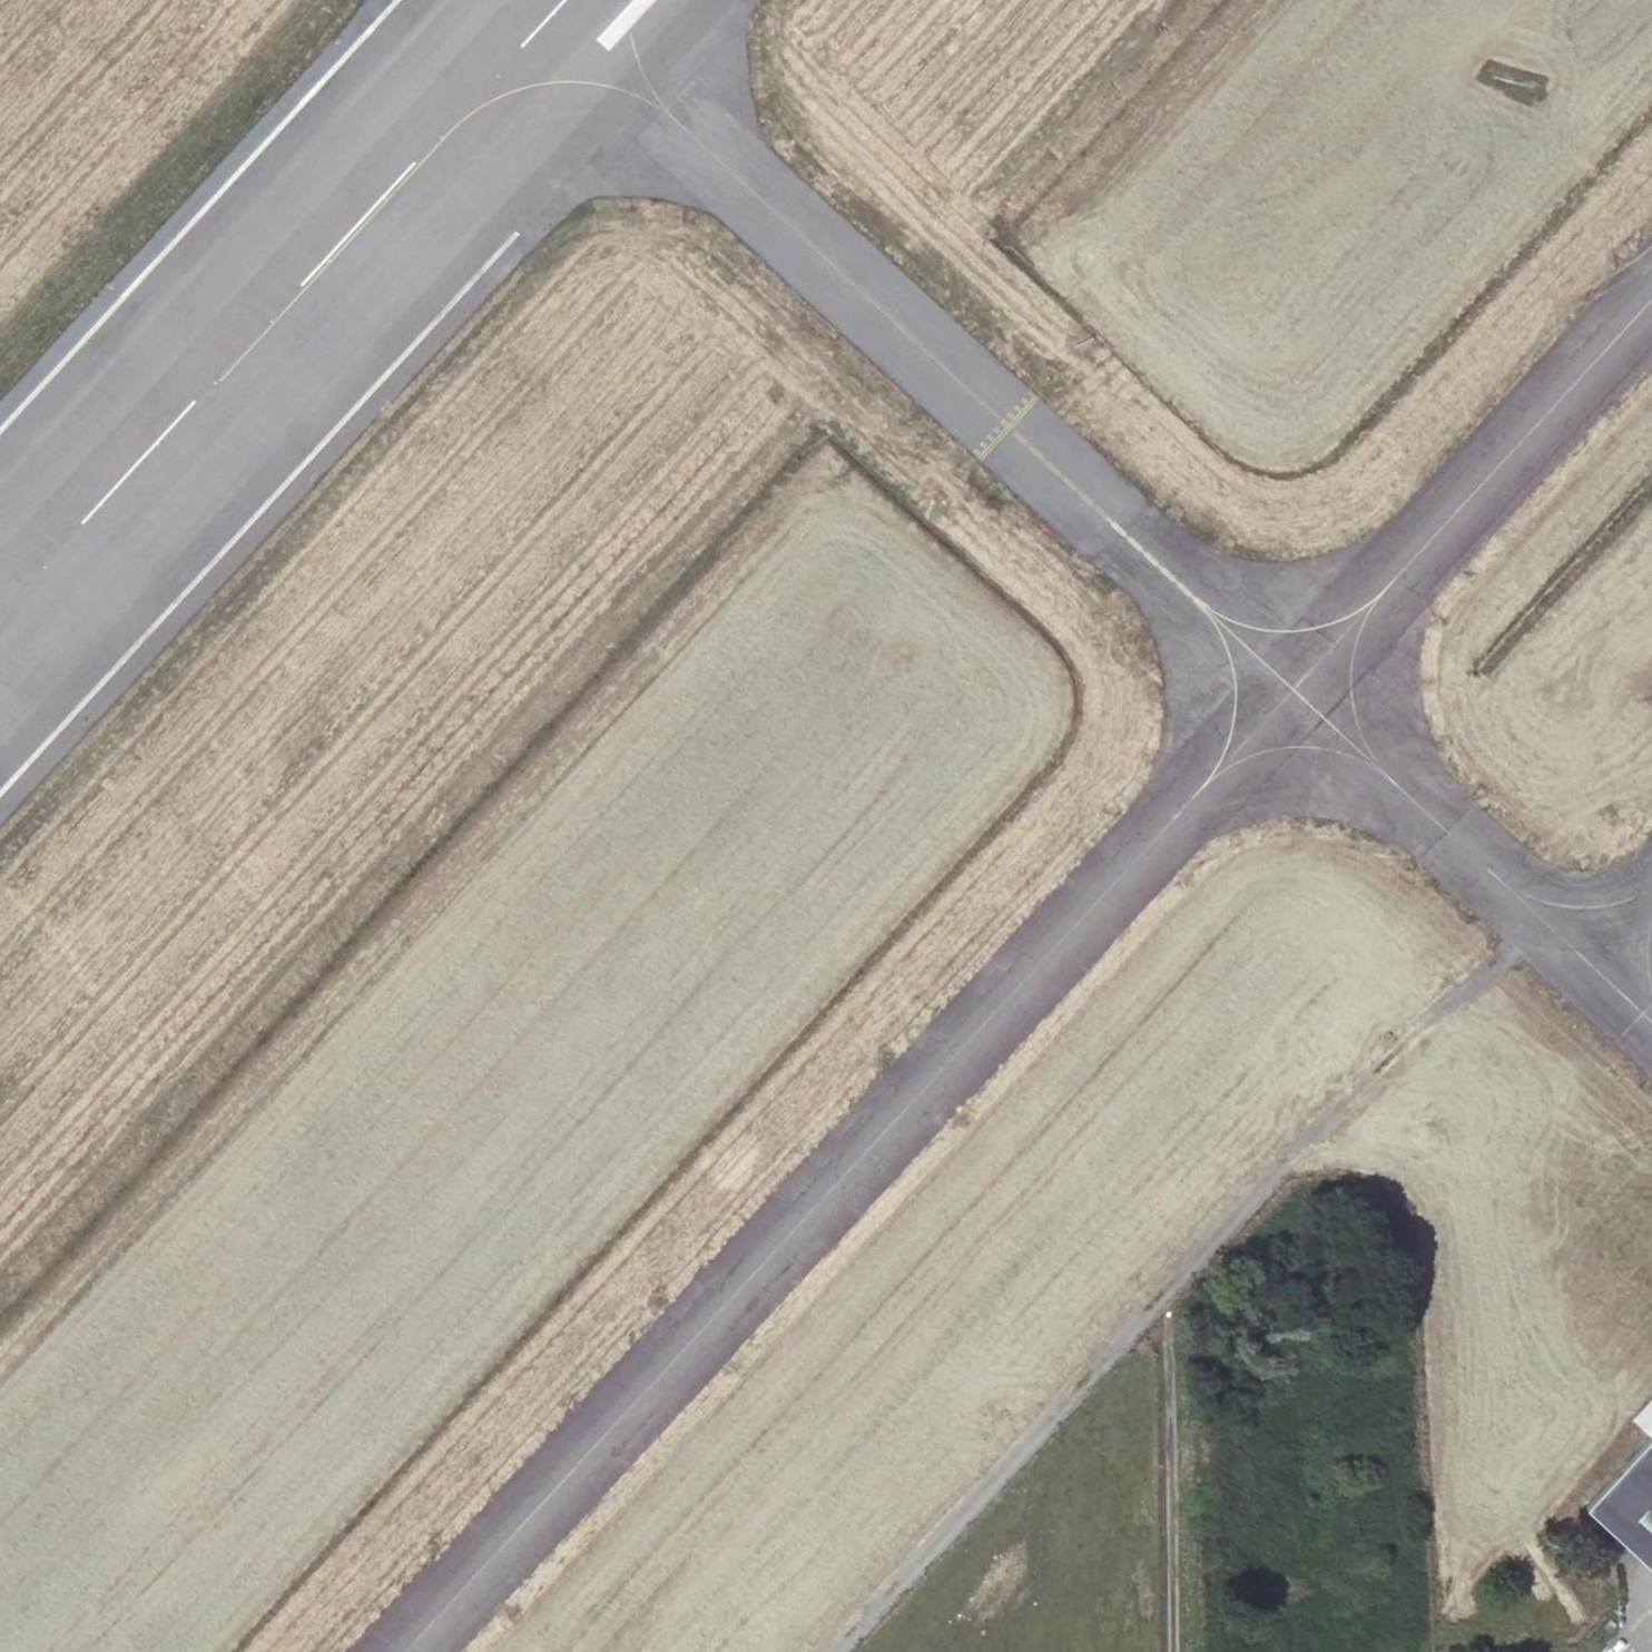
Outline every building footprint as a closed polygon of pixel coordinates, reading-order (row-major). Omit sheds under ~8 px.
[(1586,1506),(1651,1567),(1651,1433),(1586,1506)]
